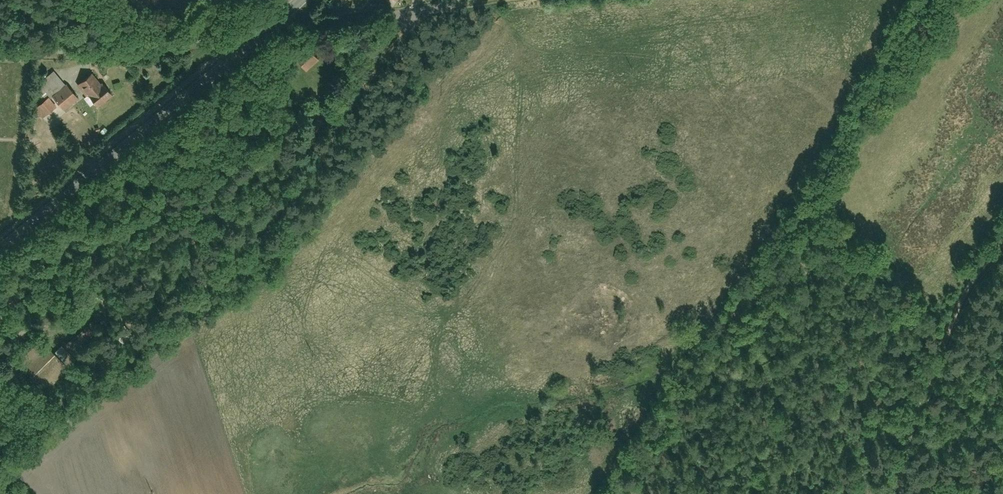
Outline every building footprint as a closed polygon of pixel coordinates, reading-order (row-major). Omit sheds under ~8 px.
[(301,62),(307,69),(318,59),(311,53),(301,62)] [(54,69),(37,82),(63,113),(79,100),(54,69)] [(94,70),(78,85),(98,107),(115,91),(94,70)] [(45,101),(36,108),(44,118),(53,111),(45,101)] [(84,325),(67,344),(78,354),(95,335),(84,325)]
